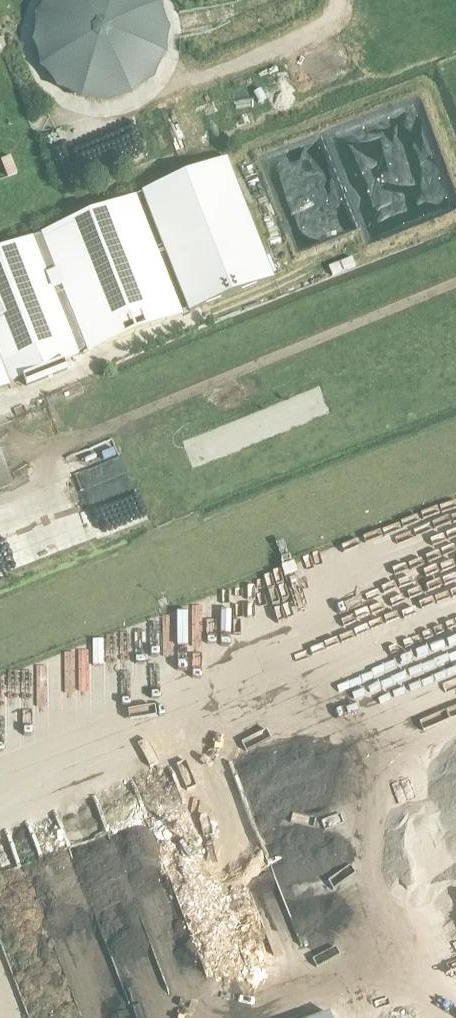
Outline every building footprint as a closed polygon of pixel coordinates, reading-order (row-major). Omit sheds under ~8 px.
[(159,0),(45,0),(37,17),(35,34),(50,83),(84,98),(103,101),(151,85),(167,52),(169,33),(169,34),(159,0)] [(226,159),(141,193),(189,313),(274,278),(226,159)] [(135,197),(41,234),(87,352),(181,315),(135,197)] [(6,384),(79,356),(33,238),(0,251),(0,386),(6,384)] [(10,484),(0,458),(0,488),(10,484)] [(239,924),(240,957),(268,957),(267,923),(239,924)]
